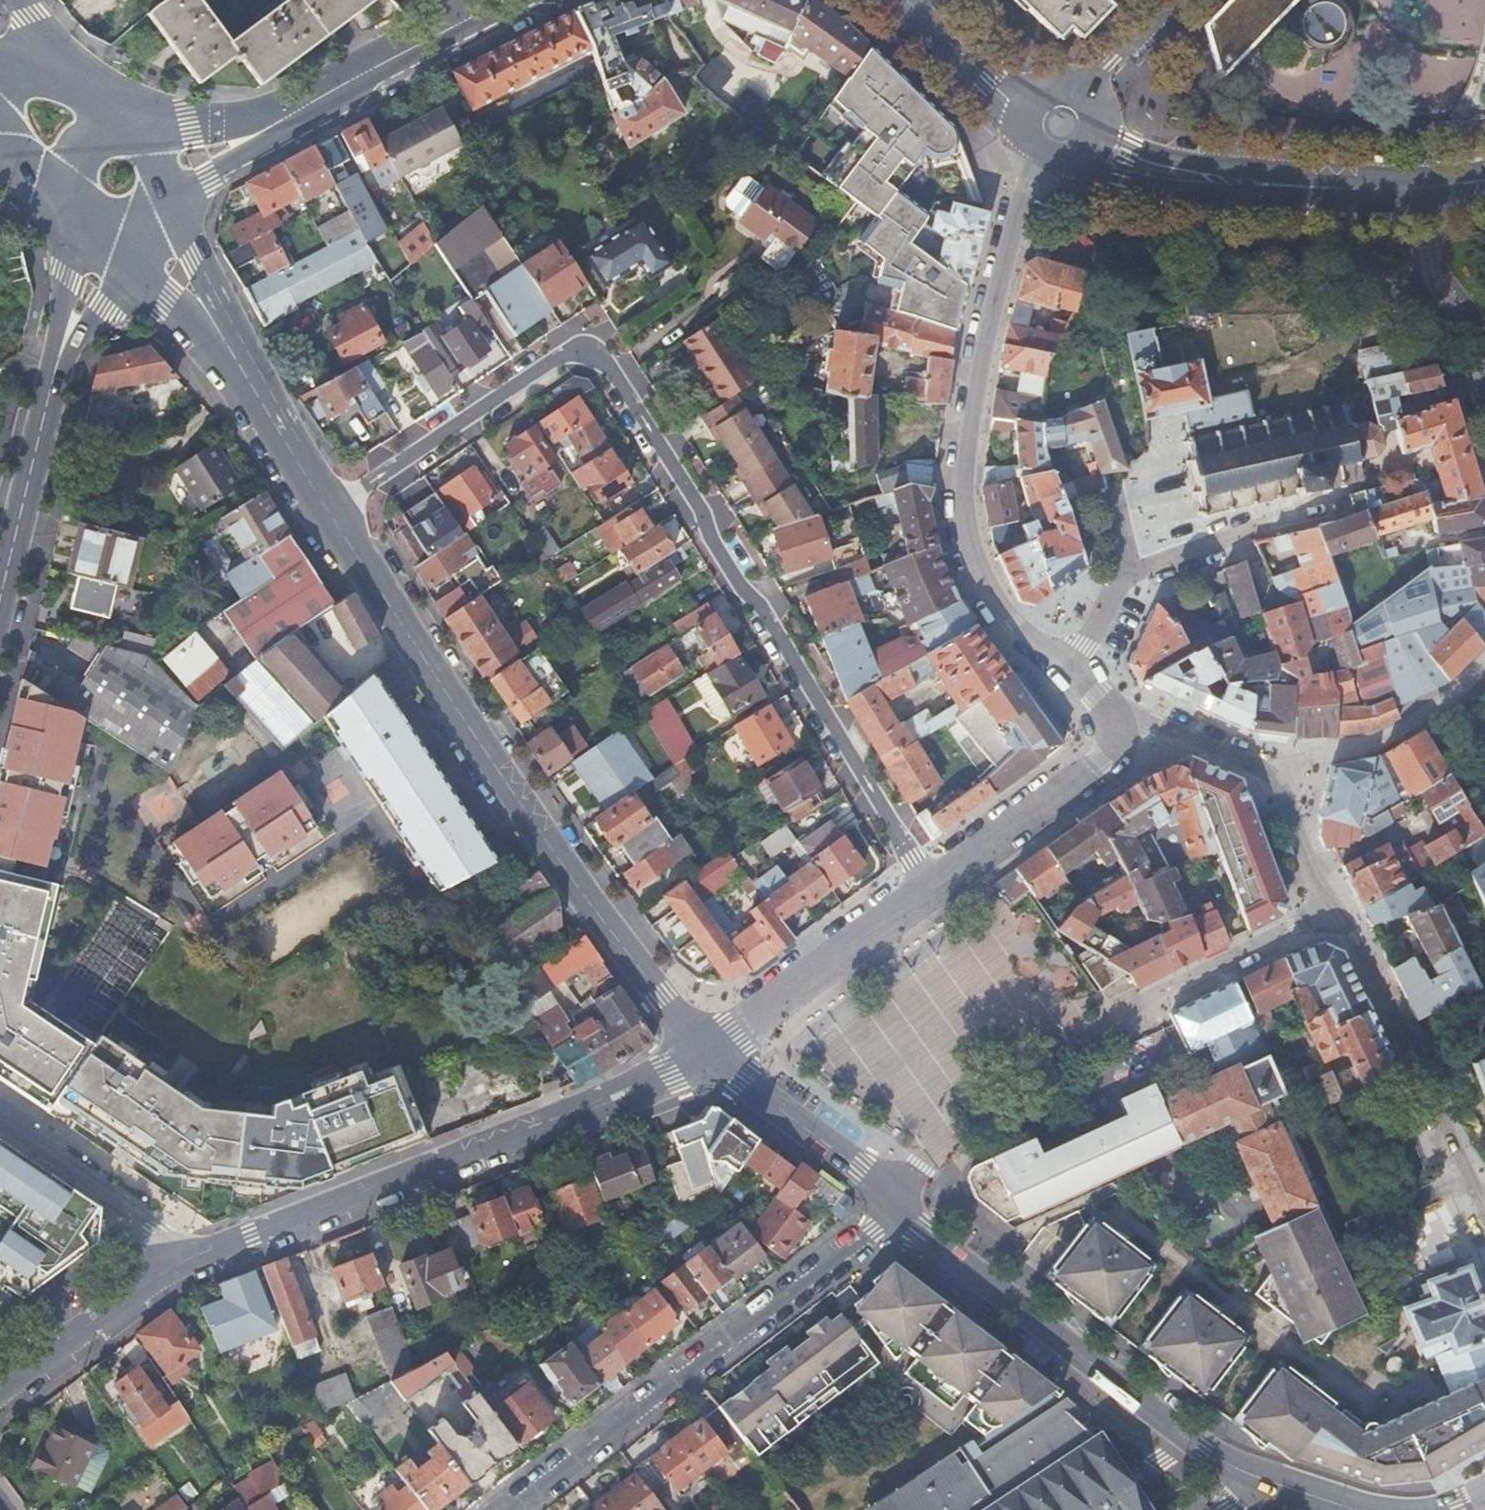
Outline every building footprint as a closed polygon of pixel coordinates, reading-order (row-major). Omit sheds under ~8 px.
[(234,58),(237,63),(241,61),(260,86),(332,32),(343,24),(375,0),(286,0),(231,42),(226,36),(198,0),(168,0),(152,10),(147,14),(145,16),(197,84),(234,58)] [(575,14),(591,46),(595,60),(599,72),(611,115),(609,116),(628,148),(683,115),(663,81),(635,59),(622,64),(611,38),(622,34),(624,38),(635,34),(633,29),(668,16),(661,0),(610,0),(588,8),(575,14)] [(696,0),(661,0),(668,16),(698,4),(696,0)] [(715,1),(729,6),(723,20),(751,33),(755,34),(786,48),(788,47),(789,44),(808,0),(716,0),(715,1)] [(811,0),(808,0),(789,44),(802,54),(807,48),(847,78),(870,48),(841,21),(811,0)] [(1055,40),(1066,29),(1078,40),(1108,9),(1099,0),(1013,0),(1055,40)] [(1223,86),(1304,0),(1237,0),(1208,29),(1223,86)] [(591,46),(575,14),(516,44),(456,74),(473,108),(591,46)] [(1481,49),(1463,103),(1458,132),(1484,126),(1484,28),(1481,49)] [(774,62),(786,48),(755,34),(752,42),(762,46),(757,56),(774,62)] [(954,333),(966,286),(908,243),(923,223),(930,212),(934,204),(954,199),(981,206),(975,188),(969,190),(954,149),(956,146),(956,143),(956,141),(956,136),(954,130),(953,126),(939,113),(870,48),(847,78),(830,101),(861,130),(820,178),(820,179),(851,200),(853,201),(881,221),(864,244),(883,259),(879,277),(903,283),(897,313),(953,332),(954,333)] [(484,130),(599,72),(595,60),(479,120),(484,130)] [(397,132),(379,142),(398,177),(462,145),(443,109),(397,132)] [(379,142),(367,120),(353,128),(339,135),(356,166),(366,161),(378,183),(384,179),(387,184),(398,178),(398,177),(379,142)] [(342,165),(329,140),(321,145),(313,149),(326,173),(342,165)] [(959,143),(956,143),(956,146),(954,149),(969,190),(975,188),(959,143)] [(333,185),(330,180),(326,173),(313,149),(298,157),(283,165),(299,196),(302,201),(333,185)] [(239,247),(268,232),(289,221),(281,206),(299,196),(283,165),(239,189),(242,195),(245,201),(253,197),(262,214),(230,231),(239,247)] [(348,213),(357,231),(361,237),(383,225),(355,175),(347,179),(344,173),(330,180),(333,185),(348,213)] [(827,198),(826,207),(822,213),(832,220),(824,231),(828,234),(851,200),(820,179),(809,195),(817,201),(825,197),(827,198)] [(740,221),(760,190),(744,180),(737,181),(722,202),(724,210),(740,221)] [(778,271),(786,265),(814,223),(762,188),(760,190),(740,221),(739,223),(763,239),(767,234),(774,238),(770,244),(760,259),(769,265),(778,271)] [(521,266),(481,206),(436,244),(472,300),(484,292),(511,334),(531,322),(550,309),(549,309),(521,266)] [(966,286),(984,215),(952,206),(949,217),(930,212),(923,223),(908,243),(966,286)] [(319,228),(328,246),(357,231),(348,213),(319,228)] [(642,220),(584,255),(603,286),(621,275),(639,264),(648,279),(669,266),(642,220)] [(435,244),(436,244),(425,224),(399,245),(410,265),(435,244)] [(291,265),(244,289),(259,317),(264,326),(296,310),(294,306),(377,263),(361,237),(357,231),(328,246),(326,247),(291,265)] [(226,263),(244,289),(291,265),(288,258),(283,261),(268,232),(239,247),(222,256),(226,263)] [(767,234),(763,239),(770,244),(774,238),(767,234)] [(586,284),(559,242),(521,266),(549,309),(568,297),(586,284)] [(1095,275),(1048,262),(1035,258),(1021,265),(1014,299),(1053,310),(1054,307),(1074,313),(1095,275)] [(916,405),(944,405),(950,362),(948,362),(953,332),(897,313),(867,303),(861,329),(869,334),(855,333),(834,329),(830,350),(826,350),(823,372),(827,373),(825,392),(847,398),(863,397),(866,378),(868,379),(871,357),(869,356),(870,345),(908,354),(907,357),(911,359),(912,356),(926,358),(924,379),(904,378),(905,388),(897,390),(898,396),(916,393),(916,405)] [(382,343),(363,308),(341,319),(344,326),(328,334),(343,363),(382,343)] [(434,325),(421,333),(449,376),(469,363),(488,350),(474,330),(486,322),(477,309),(465,317),(468,322),(442,338),(434,325)] [(1051,356),(1066,328),(1054,324),(1049,335),(1026,329),(1029,314),(1011,309),(1003,345),(1050,356),(1051,356)] [(1405,322),(1416,336),(1423,331),(1413,317),(1405,322)] [(707,384),(719,404),(749,385),(711,323),(681,343),(694,364),(707,384)] [(1238,430),(1237,425),(1236,420),(1252,416),(1249,403),(1246,390),(1211,398),(1212,401),(1207,402),(1198,360),(1161,369),(1155,337),(1154,337),(1152,328),(1126,334),(1144,418),(1145,418),(1145,419),(1182,411),(1189,438),(1190,437),(1191,441),(1215,435),(1213,431),(1218,430),(1219,434),(1238,430)] [(1432,387),(1443,385),(1436,365),(1417,369),(1404,331),(1387,336),(1400,373),(1359,381),(1360,388),(1362,388),(1368,414),(1376,412),(1375,400),(1396,395),(1432,387)] [(449,376),(421,333),(403,343),(411,355),(410,356),(419,370),(412,375),(423,391),(430,387),(433,391),(436,396),(454,384),(449,376)] [(689,367),(694,364),(681,343),(676,346),(689,367)] [(1046,363),(1050,356),(1003,345),(999,368),(1039,376),(1038,385),(1035,385),(1033,397),(996,391),(992,417),(1041,423),(1041,421),(1040,410),(1046,363)] [(92,391),(175,378),(148,349),(99,363),(92,391)] [(385,389),(367,362),(355,368),(367,387),(374,397),(385,389)] [(355,368),(314,389),(318,398),(328,416),(337,411),(347,406),(344,400),(367,387),(355,368)] [(1039,376),(999,368),(996,391),(1033,397),(1035,385),(1038,385),(1039,376)] [(586,464),(608,449),(593,424),(577,399),(594,388),(589,380),(573,377),(546,395),(557,412),(538,425),(556,452),(566,445),(575,458),(580,455),(586,464)] [(1446,502),(1481,496),(1466,449),(1451,401),(1443,385),(1432,387),(1437,406),(1399,416),(1396,395),(1375,400),(1376,412),(1377,415),(1391,413),(1399,446),(1394,448),(1396,452),(1391,454),(1392,457),(1430,447),(1446,502)] [(863,397),(847,398),(847,431),(840,431),(840,454),(832,454),(832,472),(848,472),(876,463),(876,397),(863,397)] [(101,434),(124,439),(128,412),(96,405),(97,400),(90,398),(83,429),(101,434)] [(328,416),(318,398),(309,402),(318,420),(328,416)] [(730,398),(701,417),(709,429),(713,427),(719,436),(728,451),(736,464),(744,475),(739,478),(748,492),(757,506),(761,503),(768,512),(778,528),(812,517),(730,398)] [(1114,473),(1125,471),(1123,464),(1101,401),(1059,417),(1059,419),(1041,421),(1041,423),(1042,450),(1061,448),(1061,446),(1087,440),(1100,476),(1068,485),(1064,473),(1052,477),(1058,489),(1069,486),(1073,498),(1106,489),(1102,474),(1114,473)] [(1359,483),(1363,482),(1362,479),(1366,479),(1365,475),(1362,475),(1359,462),(1365,461),(1365,459),(1376,457),(1384,445),(1380,427),(1378,426),(1369,422),(1357,424),(1356,423),(1351,424),(1348,410),(1352,409),(1351,405),(1347,406),(1346,401),(1341,402),(1342,407),(1327,410),(1326,406),(1322,407),(1323,411),(1311,414),(1310,409),(1305,410),(1306,415),(1291,418),(1289,414),(1285,415),(1286,419),(1266,424),(1265,420),(1260,420),(1261,425),(1243,429),(1242,424),(1237,425),(1238,430),(1219,434),(1218,430),(1213,431),(1215,435),(1191,441),(1190,437),(1189,438),(1187,438),(1187,441),(1183,442),(1184,446),(1188,446),(1191,460),(1187,461),(1187,463),(1188,466),(1192,465),(1197,491),(1193,492),(1194,496),(1198,495),(1201,511),(1198,512),(1198,515),(1202,514),(1203,518),(1206,517),(1206,514),(1228,508),(1229,512),(1233,511),(1232,507),(1252,503),(1253,506),(1257,505),(1256,502),(1276,497),(1277,501),(1281,500),(1280,497),(1294,493),(1294,494),(1300,493),(1302,498),(1307,498),(1307,497),(1322,494),(1322,492),(1324,492),(1324,491),(1331,489),(1330,487),(1339,485),(1340,488),(1344,487),(1343,484),(1358,480),(1359,483)] [(982,488),(1008,482),(1021,479),(1021,478),(1050,473),(1042,453),(1042,450),(1041,423),(992,417),(990,431),(1015,430),(1016,439),(1017,454),(1018,468),(984,468),(982,488)] [(1145,432),(1145,419),(1145,418),(1144,418),(1132,419),(1133,435),(1145,434),(1145,432)] [(506,446),(527,478),(555,460),(534,428),(520,437),(506,446)] [(1008,455),(1017,454),(1016,439),(1006,440),(1008,455)] [(227,465),(213,444),(176,469),(204,511),(241,486),(227,465)] [(359,450),(355,445),(346,451),(350,457),(359,450)] [(619,465),(608,449),(586,464),(570,474),(580,489),(588,483),(599,501),(629,482),(619,465)] [(932,490),(935,470),(904,466),(874,474),(878,485),(881,495),(883,494),(892,491),(906,487),(932,490)] [(1411,479),(1410,474),(1406,475),(1404,468),(1391,471),(1393,483),(1411,479)] [(479,479),(473,469),(460,477),(446,486),(467,517),(497,497),(483,476),(479,479)] [(1021,478),(1021,479),(1030,511),(1031,513),(1041,510),(1045,520),(1047,522),(1051,521),(1054,528),(1040,533),(1038,533),(1031,534),(1051,593),(1069,580),(1086,567),(1068,511),(1064,500),(1062,500),(1058,489),(1052,477),(1050,473),(1021,478)] [(1481,496),(1446,502),(1428,505),(1424,486),(1413,478),(1411,479),(1415,496),(1380,508),(1377,501),(1368,504),(1371,511),(1366,512),(1363,513),(1373,535),(1430,518),(1434,533),(1484,524),(1484,518),(1481,496)] [(989,527),(1001,525),(1016,522),(1008,482),(982,488),(989,527)] [(639,501),(641,500),(632,486),(613,497),(622,511),(639,501)] [(926,599),(951,588),(944,572),(939,558),(934,542),(927,508),(928,508),(932,490),(906,487),(892,491),(883,494),(881,495),(874,497),(876,509),(896,504),(900,524),(891,526),(886,536),(891,554),(881,556),(884,565),(883,565),(892,588),(882,592),(888,608),(892,610),(900,607),(901,609),(925,597),(926,599)] [(1347,612),(1348,611),(1346,605),(1326,554),(1374,537),(1373,535),(1363,513),(1366,512),(1364,491),(1348,495),(1354,516),(1334,523),(1273,537),(1274,544),(1276,552),(1292,548),(1299,567),(1271,578),(1276,588),(1278,591),(1300,602),(1300,604),(1305,619),(1344,605),(1347,612)] [(258,557),(290,536),(277,514),(263,492),(223,519),(250,562),(227,578),(242,600),(273,579),(258,557)] [(410,530),(427,558),(463,535),(440,500),(436,503),(431,497),(418,505),(405,512),(414,527),(410,530)] [(620,549),(625,546),(650,530),(651,529),(655,527),(650,518),(644,509),(639,501),(622,511),(614,517),(603,524),(596,529),(612,554),(620,549)] [(594,511),(603,524),(614,517),(606,504),(594,511)] [(1024,519),(1026,523),(1034,521),(1031,513),(1030,511),(1019,514),(1021,520),(1024,519)] [(391,518),(399,531),(408,526),(400,513),(391,518)] [(830,556),(817,515),(812,517),(778,528),(772,530),(779,550),(786,571),(830,556)] [(1026,523),(1021,525),(1026,541),(997,555),(1009,580),(1019,601),(1034,605),(1051,593),(1031,534),(1038,533),(1034,521),(1026,523)] [(1016,522),(1001,525),(1003,537),(1019,534),(1017,527),(1016,522)] [(402,551),(412,568),(415,566),(427,558),(410,530),(408,526),(399,531),(392,535),(402,551)] [(625,546),(620,549),(636,575),(666,557),(673,552),(665,539),(656,526),(655,527),(651,529),(650,530),(625,546)] [(75,550),(69,574),(79,576),(117,585),(129,588),(141,541),(92,529),(89,540),(86,552),(75,550)] [(557,549),(547,534),(537,541),(546,556),(557,549)] [(427,558),(415,566),(422,575),(428,585),(463,563),(459,556),(472,548),(463,535),(427,558)] [(224,613),(251,653),(246,658),(246,657),(232,668),(237,675),(274,645),(290,634),(329,609),(333,607),(326,595),(319,584),(290,536),(258,557),(273,579),(242,600),(224,613)] [(819,636),(820,638),(852,624),(857,624),(862,623),(860,618),(853,599),(874,590),(866,572),(883,565),(884,565),(882,559),(868,565),(865,557),(864,557),(859,539),(836,549),(841,567),(828,573),(823,575),(827,588),(804,598),(812,616),(819,636)] [(1450,566),(1484,562),(1484,540),(1447,547),(1450,566)] [(673,552),(666,557),(672,567),(686,558),(680,548),(673,552)] [(1261,556),(1266,566),(1273,563),(1268,553),(1261,556)] [(666,557),(636,575),(638,578),(627,585),(625,582),(580,610),(594,633),(602,628),(599,623),(624,608),(627,612),(640,604),(642,607),(649,602),(647,600),(680,579),(676,573),(672,567),(666,557)] [(1248,572),(1244,562),(1235,565),(1225,569),(1241,618),(1261,612),(1248,572)] [(1447,682),(1482,648),(1484,644),(1484,616),(1475,603),(1472,588),(1484,586),(1484,562),(1450,566),(1430,569),(1426,569),(1350,624),(1351,630),(1358,649),(1416,629),(1426,650),(1447,682)] [(568,563),(554,572),(563,585),(577,577),(568,563)] [(117,585),(79,576),(75,591),(71,609),(108,618),(117,585)] [(433,602),(443,618),(478,594),(468,579),(433,602)] [(1472,588),(1475,603),(1484,616),(1484,586),(1472,588)] [(949,607),(958,603),(955,594),(951,588),(926,599),(925,597),(901,609),(907,624),(914,621),(935,611),(936,612),(948,606),(949,607)] [(333,607),(329,609),(355,651),(367,644),(378,638),(353,593),(333,607)] [(478,594),(443,618),(444,620),(452,631),(460,643),(463,647),(467,654),(481,678),(487,674),(518,652),(478,594)] [(1222,594),(1210,597),(1220,619),(1229,616),(1222,594)] [(722,629),(706,603),(675,623),(683,636),(696,628),(711,654),(719,667),(738,655),(722,629)] [(917,660),(975,627),(958,603),(949,607),(948,606),(936,612),(935,611),(914,621),(924,639),(921,644),(917,637),(912,638),(897,641),(868,653),(857,624),(852,624),(820,638),(832,664),(845,701),(858,695),(855,686),(873,678),(875,683),(905,666),(917,660)] [(1163,612),(1156,604),(1156,605),(1142,634),(1129,664),(1140,684),(1172,665),(1184,658),(1191,654),(1192,655),(1203,650),(1229,639),(1221,622),(1215,625),(1184,639),(1178,627),(1163,612)] [(1300,604),(1263,618),(1273,652),(1276,664),(1302,658),(1312,644),(1304,620),(1305,619),(1300,604)] [(1305,619),(1304,620),(1312,644),(1330,638),(1343,669),(1360,663),(1355,650),(1358,649),(1351,630),(1350,624),(1348,611),(1347,612),(1344,605),(1305,619)] [(599,623),(602,628),(627,612),(624,608),(599,623)] [(924,639),(914,621),(907,624),(907,625),(912,638),(917,637),(921,644),(924,639)] [(959,715),(978,699),(1011,676),(993,651),(975,627),(917,660),(919,664),(928,660),(941,683),(937,686),(942,695),(947,692),(954,705),(932,720),(926,710),(897,727),(884,703),(915,684),(905,666),(875,683),(873,678),(855,686),(858,695),(845,701),(880,756),(894,748),(897,753),(945,724),(954,718),(959,715)] [(1399,704),(1447,682),(1426,650),(1416,629),(1358,649),(1355,650),(1360,663),(1343,669),(1332,672),(1337,694),(1335,735),(1366,732),(1399,718),(1397,712),(1395,706),(1392,696),(1369,702),(1358,703),(1355,685),(1371,681),(1373,688),(1391,682),(1399,704)] [(105,646),(130,652),(134,637),(109,631),(105,646)] [(323,718),(331,710),(347,696),(290,634),(274,645),(237,675),(223,686),(232,695),(285,754),(323,718)] [(215,660),(196,637),(166,662),(197,700),(229,674),(217,659),(215,660)] [(1230,638),(1229,639),(1203,650),(1209,662),(1212,661),(1221,676),(1226,684),(1239,682),(1255,679),(1274,678),(1276,665),(1276,664),(1273,652),(1241,661),(1235,649),(1230,638)] [(83,718),(171,775),(175,766),(198,706),(147,656),(130,652),(105,646),(75,639),(68,650),(93,664),(86,675),(79,685),(57,671),(43,693),(83,718)] [(633,669),(649,694),(683,673),(667,648),(633,669)] [(548,707),(566,694),(536,649),(522,658),(491,680),(490,680),(505,703),(521,725),(527,721),(548,707)] [(1172,665),(1140,684),(1183,702),(1245,730),(1249,731),(1255,679),(1239,682),(1226,684),(1218,701),(1209,697),(1203,686),(1221,676),(1212,661),(1209,662),(1203,650),(1192,655),(1191,654),(1184,658),(1172,665)] [(522,658),(518,652),(487,674),(491,680),(522,658)] [(709,673),(719,667),(711,654),(701,660),(709,673)] [(750,676),(738,655),(719,667),(709,673),(707,674),(732,714),(732,715),(763,696),(750,676)] [(1276,664),(1276,665),(1296,679),(1296,686),(1296,737),(1316,736),(1335,735),(1337,694),(1332,672),(1308,677),(1302,658),(1276,664)] [(1255,679),(1249,731),(1251,731),(1273,734),(1294,737),(1296,737),(1296,686),(1296,679),(1276,665),(1274,678),(1255,679)] [(643,698),(649,694),(633,669),(626,673),(643,698)] [(384,750),(408,730),(390,701),(371,672),(347,696),(331,710),(372,760),(384,750)] [(722,718),(726,718),(732,714),(707,674),(694,682),(714,716),(722,718)] [(1061,744),(1056,738),(1011,676),(978,699),(1020,750),(1061,744)] [(11,874),(14,860),(28,863),(44,867),(51,839),(53,840),(58,819),(64,797),(67,784),(83,718),(43,693),(23,679),(19,694),(0,773),(0,871),(11,874)] [(1061,745),(1061,744),(1020,750),(978,699),(959,715),(954,718),(992,765),(980,774),(976,778),(980,784),(983,781),(993,795),(1024,772),(1039,761),(1056,749),(1061,745)] [(695,752),(665,701),(643,714),(658,740),(673,765),(695,752)] [(536,760),(546,774),(584,748),(570,727),(555,737),(547,726),(556,719),(548,707),(527,721),(538,737),(526,746),(536,760)] [(779,725),(768,707),(734,728),(757,764),(790,744),(779,725)] [(438,892),(497,862),(474,829),(439,776),(408,730),(384,750),(372,760),(331,710),(323,718),(340,744),(346,752),(410,850),(419,864),(427,875),(422,878),(425,884),(430,880),(438,892)] [(635,756),(618,731),(570,764),(588,789),(635,756)] [(1403,742),(1385,753),(1408,797),(1419,791),(1449,773),(1421,731),(1403,742)] [(915,747),(885,766),(908,803),(923,794),(938,784),(915,747)] [(309,770),(335,802),(349,790),(335,773),(346,764),(334,750),(309,770)] [(605,813),(631,795),(642,787),(652,780),(635,756),(588,789),(596,801),(605,813)] [(798,758),(764,780),(770,790),(764,793),(770,802),(775,799),(789,822),(823,801),(817,793),(819,792),(809,775),(798,758)] [(1217,850),(1248,931),(1280,916),(1285,902),(1239,780),(1189,758),(1183,760),(1202,811),(1210,832),(1217,850)] [(1322,845),(1331,846),(1330,844),(1345,845),(1346,839),(1347,823),(1360,826),(1364,824),(1365,816),(1361,815),(1365,801),(1371,800),(1372,792),(1367,791),(1374,759),(1371,758),(1331,766),(1319,815),(1318,825),(1318,834),(1322,845)] [(1189,858),(1217,850),(1210,832),(1202,811),(1183,760),(1144,776),(1107,803),(1121,826),(1106,837),(1117,858),(1126,874),(1143,865),(1148,876),(1149,876),(1156,873),(1189,858)] [(103,786),(108,766),(100,764),(95,784),(103,786)] [(649,796),(680,775),(673,765),(652,780),(642,787),(649,796)] [(209,898),(241,877),(257,866),(268,859),(285,848),(317,827),(305,810),(291,789),(280,772),(172,843),(184,860),(198,881),(209,898)] [(1449,773),(1419,791),(1439,822),(1442,821),(1450,833),(1426,848),(1422,842),(1414,847),(1406,851),(1419,875),(1436,865),(1464,847),(1481,837),(1484,834),(1484,830),(1449,773)] [(939,832),(940,834),(966,815),(993,795),(983,781),(980,784),(956,800),(930,818),(925,811),(917,816),(931,837),(939,832)] [(297,785),(291,789),(305,810),(311,806),(297,785)] [(1398,795),(1396,790),(1385,795),(1387,800),(1398,795)] [(930,818),(956,800),(950,792),(925,810),(925,811),(930,818)] [(616,845),(632,868),(671,840),(654,817),(649,821),(631,795),(605,813),(595,820),(604,833),(614,847),(616,845)] [(1121,826),(1107,803),(1065,834),(1045,848),(1061,872),(1096,850),(1105,865),(1117,858),(1106,837),(1121,826)] [(1347,823),(1346,839),(1358,840),(1392,822),(1394,821),(1388,810),(1364,824),(1360,826),(1347,823)] [(758,841),(769,857),(793,839),(783,826),(758,841)] [(632,868),(624,873),(629,882),(635,890),(674,863),(687,860),(695,854),(680,834),(671,840),(632,868)] [(809,862),(829,889),(845,877),(862,865),(841,836),(826,847),(823,842),(814,849),(818,853),(808,860),(809,862)] [(1469,875),(1473,883),(1483,905),(1484,910),(1484,837),(1466,851),(1478,868),(1469,875)] [(1387,844),(1341,866),(1351,887),(1361,908),(1406,883),(1419,875),(1406,851),(1404,846),(1391,853),(1387,844)] [(257,866),(241,877),(245,883),(289,854),(285,848),(268,859),(257,866)] [(1065,878),(1061,872),(1045,848),(1037,854),(1015,869),(1023,881),(1035,899),(1042,894),(1046,899),(1063,887),(1060,881),(1065,878)] [(419,864),(410,850),(406,853),(415,867),(419,864)] [(686,883),(730,942),(751,970),(784,946),(793,940),(779,920),(764,900),(750,911),(757,922),(744,931),(738,936),(731,927),(709,898),(728,882),(722,874),(735,865),(725,853),(686,883)] [(198,881),(184,860),(178,864),(192,885),(198,881)] [(818,897),(829,889),(809,862),(786,879),(803,902),(805,906),(818,897)] [(1155,888),(1149,876),(1148,876),(1143,865),(1126,874),(1138,902),(1145,918),(1162,922),(1167,920),(1169,919),(1155,888)] [(635,1048),(502,866),(355,942),(432,1137),(635,1048)] [(790,911),(803,902),(786,879),(776,867),(753,884),(755,888),(764,900),(779,920),(790,911)] [(86,869),(80,876),(90,882),(94,875),(86,869)] [(1023,881),(1015,869),(995,884),(1003,895),(1023,881)] [(1156,873),(1149,876),(1155,888),(1161,886),(1156,873)] [(1162,935),(1131,950),(1092,924),(1097,915),(1115,906),(1118,912),(1138,902),(1126,874),(1079,901),(1055,929),(1095,955),(1097,954),(1125,972),(1124,973),(1130,976),(1135,988),(1203,954),(1187,914),(1169,919),(1167,920),(1171,932),(1162,935)] [(747,877),(739,883),(747,894),(755,888),(753,884),(747,877)] [(686,883),(683,880),(661,895),(680,921),(706,956),(725,981),(751,970),(730,942),(686,883)] [(1406,883),(1361,908),(1369,924),(1403,915),(1431,908),(1423,894),(1414,899),(1412,894),(1406,883)] [(0,887),(0,1090),(17,1104),(55,1127),(92,1068),(24,1024),(24,997),(39,1002),(57,905),(0,887)] [(187,922),(193,918),(179,897),(174,901),(187,922)] [(1203,954),(1226,942),(1209,905),(1187,914),(1203,954)] [(1416,939),(1429,963),(1458,946),(1456,941),(1447,925),(1439,906),(1431,908),(1403,915),(1416,939)] [(731,927),(738,936),(744,931),(738,923),(731,927)] [(1281,959),(1242,979),(1269,1037),(1280,1032),(1268,1008),(1293,997),(1304,1021),(1305,1022),(1327,1010),(1335,1026),(1370,1010),(1355,981),(1340,952),(1326,944),(1281,959)] [(1411,957),(1391,968),(1416,1021),(1450,1003),(1480,987),(1458,946),(1429,963),(1419,968),(1418,969),(1412,959),(1411,957)] [(1100,990),(1124,973),(1125,972),(1097,954),(1095,955),(1082,964),(1100,990)] [(1252,1021),(1234,983),(1171,1015),(1190,1052),(1206,1044),(1252,1021)] [(1347,1051),(1335,1026),(1327,1010),(1305,1022),(1324,1062),(1326,1061),(1346,1052),(1347,1051)] [(1384,1041),(1370,1010),(1335,1026),(1347,1051),(1346,1052),(1364,1089),(1399,1072),(1384,1041)] [(1237,1069),(1267,1055),(1252,1021),(1206,1044),(1221,1074),(1236,1067),(1237,1069)] [(106,1051),(92,1068),(55,1127),(72,1126),(169,1188),(240,1190),(244,1125),(203,1123),(106,1051)] [(1237,1145),(1273,1222),(1312,1204),(1310,1198),(1318,1195),(1282,1117),(1293,1113),(1267,1055),(1237,1069),(1236,1067),(1221,1074),(1160,1102),(1162,1105),(1149,1111),(1138,1091),(1096,1110),(1104,1128),(1041,1156),(1034,1140),(970,1169),(967,1176),(975,1198),(1004,1220),(1006,1222),(1228,1121),(1239,1144),(1237,1145)] [(1474,1065),(1473,1063),(1471,1063),(1484,1101),(1484,1061),(1474,1065)] [(1333,1076),(1344,1098),(1356,1093),(1345,1071),(1333,1076)] [(1314,1094),(1321,1109),(1344,1098),(1333,1076),(1331,1072),(1317,1078),(1323,1090),(1314,1094)] [(276,1130),(244,1125),(240,1190),(301,1196),(432,1144),(403,1084),(298,1128),(291,1113),(277,1119),(276,1130)] [(1162,1105),(1160,1102),(1153,1085),(1138,1091),(1149,1111),(1162,1105)] [(681,1215),(716,1195),(713,1183),(709,1173),(707,1164),(703,1154),(728,1120),(715,1109),(709,1109),(701,1121),(689,1125),(670,1132),(676,1148),(680,1161),(663,1167),(681,1215)] [(719,1160),(733,1170),(736,1167),(752,1143),(754,1140),(741,1130),(728,1120),(703,1154),(707,1164),(719,1160)] [(15,1217),(11,1223),(0,1239),(0,1289),(17,1301),(32,1290),(96,1242),(100,1208),(49,1173),(8,1146),(0,1140),(0,1207),(15,1217)] [(779,1190),(793,1172),(773,1158),(752,1143),(736,1167),(747,1176),(752,1170),(779,1190)] [(611,1161),(640,1150),(638,1144),(621,1150),(608,1155),(611,1161)] [(608,1155),(586,1163),(601,1200),(652,1181),(640,1150),(611,1161),(608,1155)] [(720,1170),(729,1176),(733,1170),(719,1160),(707,1164),(709,1173),(720,1170)] [(840,1194),(799,1164),(793,1172),(779,1190),(774,1197),(747,1234),(780,1260),(794,1240),(808,1224),(789,1209),(804,1190),(821,1204),(831,1206),(840,1194)] [(565,1231),(602,1218),(589,1180),(574,1185),(570,1174),(559,1178),(549,1181),(553,1192),(552,1192),(565,1231)] [(519,1190),(502,1196),(516,1232),(516,1234),(540,1226),(525,1188),(519,1190)] [(516,1232),(502,1196),(477,1206),(468,1209),(470,1214),(448,1222),(459,1251),(481,1243),(482,1245),(516,1232)] [(1275,1225),(1255,1234),(1271,1272),(1255,1293),(1284,1317),(1289,1320),(1295,1325),(1304,1343),(1312,1339),(1320,1344),(1331,1330),(1361,1316),(1360,1315),(1363,1314),(1312,1204),(1273,1222),(1275,1225)] [(0,1207),(0,1216),(11,1223),(15,1217),(0,1207)] [(1100,1226),(1102,1223),(1093,1216),(1086,1225),(1089,1228),(1100,1226)] [(719,1238),(725,1247),(745,1232),(739,1223),(719,1238)] [(1057,1281),(1054,1284),(1063,1291),(1078,1303),(1081,1300),(1082,1301),(1083,1302),(1084,1303),(1086,1304),(1087,1306),(1089,1307),(1090,1309),(1091,1311),(1092,1313),(1093,1315),(1102,1321),(1104,1318),(1115,1317),(1118,1319),(1152,1276),(1148,1273),(1147,1263),(1149,1260),(1139,1252),(1130,1245),(1125,1241),(1128,1238),(1126,1237),(1124,1236),(1122,1235),(1120,1234),(1118,1233),(1116,1232),(1114,1231),(1112,1231),(1111,1230),(1102,1223),(1100,1226),(1089,1228),(1086,1225),(1052,1269),(1055,1271),(1057,1281)] [(763,1256),(747,1234),(745,1232),(725,1247),(719,1238),(706,1248),(728,1276),(732,1281),(747,1268),(763,1256)] [(1130,1240),(1128,1238),(1125,1241),(1130,1245),(1139,1252),(1137,1249),(1136,1248),(1135,1246),(1134,1245),(1133,1243),(1131,1242),(1130,1240)] [(682,1266),(704,1295),(716,1285),(728,1276),(706,1248),(682,1266)] [(417,1307),(439,1298),(438,1294),(462,1284),(448,1251),(430,1259),(424,1261),(422,1257),(400,1267),(417,1307)] [(384,1286),(372,1254),(351,1263),(332,1271),(344,1302),(361,1295),(362,1300),(364,1299),(367,1305),(370,1304),(368,1298),(372,1296),(370,1291),(384,1286)] [(261,1268),(296,1360),(321,1351),(294,1284),(284,1259),(261,1268)] [(1159,1267),(1149,1260),(1147,1263),(1148,1273),(1152,1276),(1159,1267)] [(894,1264),(868,1282),(874,1287),(851,1305),(893,1360),(904,1347),(917,1357),(904,1373),(951,1409),(964,1392),(975,1401),(963,1418),(985,1434),(1054,1388),(995,1343),(992,1347),(981,1338),(984,1334),(965,1320),(936,1297),(933,1301),(921,1292),(924,1288),(894,1264)] [(692,1304),(704,1295),(682,1266),(659,1284),(681,1313),(692,1304)] [(1484,1314),(1484,1310),(1484,1308),(1483,1309),(1478,1295),(1480,1294),(1478,1290),(1476,1290),(1471,1276),(1473,1275),(1471,1271),(1470,1272),(1468,1267),(1464,1268),(1419,1284),(1425,1302),(1406,1308),(1405,1306),(1403,1307),(1416,1335),(1427,1359),(1436,1355),(1451,1394),(1459,1390),(1459,1389),(1482,1378),(1484,1377),(1484,1315),(1484,1314)] [(1052,1269),(1045,1278),(1054,1284),(1057,1281),(1055,1271),(1052,1269)] [(276,1330),(266,1307),(262,1296),(253,1271),(231,1279),(218,1285),(223,1300),(199,1310),(211,1336),(219,1352),(276,1330)] [(565,1282),(557,1287),(570,1306),(578,1300),(565,1282)] [(1186,1288),(1179,1297),(1182,1299),(1192,1298),(1195,1295),(1186,1288)] [(622,1314),(646,1346),(661,1334),(677,1323),(653,1290),(622,1314)] [(1078,1303),(1063,1291),(1064,1293),(1066,1296),(1068,1298),(1070,1300),(1071,1302),(1073,1304),(1076,1306),(1078,1303)] [(1150,1354),(1148,1357),(1156,1363),(1171,1375),(1175,1371),(1176,1373),(1178,1374),(1179,1375),(1181,1377),(1182,1379),(1183,1380),(1184,1382),(1185,1384),(1186,1386),(1195,1393),(1198,1390),(1207,1388),(1211,1391),(1245,1348),(1241,1345),(1240,1335),(1243,1332),(1233,1324),(1231,1323),(1225,1318),(1219,1313),(1221,1310),(1220,1309),(1218,1308),(1215,1306),(1213,1305),(1211,1304),(1209,1303),(1208,1303),(1206,1302),(1205,1302),(1204,1302),(1195,1295),(1192,1298),(1182,1299),(1179,1297),(1145,1340),(1149,1343),(1150,1354)] [(1081,1300),(1078,1303),(1093,1315),(1092,1313),(1091,1311),(1090,1309),(1089,1307),(1087,1306),(1086,1304),(1084,1303),(1083,1302),(1082,1301),(1081,1300)] [(1078,1303),(1076,1306),(1078,1308),(1080,1309),(1081,1310),(1083,1311),(1085,1312),(1087,1313),(1089,1313),(1091,1314),(1093,1315),(1078,1303)] [(417,1368),(393,1307),(365,1318),(389,1379),(417,1368)] [(1222,1311),(1221,1310),(1219,1313),(1225,1318),(1231,1323),(1231,1321),(1230,1320),(1229,1318),(1228,1317),(1227,1315),(1226,1314),(1224,1312),(1222,1311)] [(163,1316),(136,1335),(167,1376),(197,1353),(168,1312),(163,1316)] [(635,1355),(646,1346),(622,1314),(620,1312),(598,1329),(603,1336),(623,1364),(635,1355)] [(583,1393),(599,1382),(579,1354),(552,1314),(543,1320),(554,1337),(557,1335),(565,1347),(537,1366),(551,1386),(553,1385),(567,1405),(583,1393)] [(747,1448),(755,1457),(796,1425),(790,1418),(828,1388),(834,1396),(876,1364),(838,1315),(830,1322),(825,1315),(814,1323),(803,1332),(808,1339),(788,1354),(783,1347),(773,1355),(763,1363),(768,1370),(747,1386),(730,1399),(717,1409),(747,1448)] [(1104,1318),(1102,1321),(1111,1328),(1118,1319),(1115,1317),(1104,1318)] [(508,1345),(493,1324),(488,1327),(480,1331),(496,1354),(508,1345)] [(1252,1339),(1243,1332),(1240,1335),(1241,1345),(1245,1348),(1252,1339)] [(579,1354),(599,1382),(611,1373),(623,1364),(603,1336),(579,1354)] [(1378,1348),(1387,1355),(1398,1341),(1399,1339),(1400,1338),(1399,1337),(1398,1336),(1397,1337),(1396,1337),(1378,1348)] [(1145,1340),(1138,1349),(1148,1357),(1150,1354),(1149,1343),(1145,1340)] [(453,1347),(444,1353),(472,1390),(481,1383),(453,1347)] [(437,1445),(467,1484),(491,1465),(515,1447),(476,1396),(472,1390),(444,1353),(417,1369),(389,1383),(404,1402),(405,1403),(453,1377),(460,1386),(461,1394),(465,1400),(460,1404),(472,1420),(472,1432),(465,1437),(451,1434),(440,1420),(426,1430),(437,1445)] [(1279,1360),(1272,1369),(1275,1371),(1285,1369),(1288,1367),(1279,1360)] [(1171,1375),(1156,1363),(1157,1365),(1158,1367),(1160,1369),(1161,1370),(1163,1372),(1164,1374),(1166,1375),(1167,1376),(1169,1378),(1171,1375)] [(1482,1378),(1459,1389),(1459,1390),(1451,1394),(1447,1396),(1381,1426),(1377,1428),(1376,1427),(1375,1425),(1374,1424),(1373,1424),(1371,1423),(1370,1423),(1368,1423),(1367,1424),(1365,1424),(1364,1426),(1343,1409),(1338,1415),(1336,1419),(1328,1413),(1331,1409),(1335,1403),(1323,1394),(1318,1390),(1311,1385),(1313,1382),(1312,1381),(1311,1380),(1309,1379),(1307,1378),(1305,1377),(1303,1376),(1301,1375),(1300,1374),(1298,1374),(1297,1374),(1288,1367),(1285,1369),(1275,1371),(1272,1369),(1238,1412),(1241,1415),(1242,1424),(1240,1428),(1248,1434),(1264,1446),(1356,1476),(1361,1477),(1379,1483),(1429,1477),(1484,1445),(1484,1377),(1482,1378)] [(188,1419),(177,1403),(168,1410),(138,1368),(125,1377),(114,1386),(125,1401),(120,1405),(148,1446),(188,1419)] [(1175,1371),(1171,1375),(1186,1386),(1185,1384),(1184,1382),(1183,1380),(1182,1379),(1181,1377),(1179,1375),(1178,1374),(1176,1373),(1175,1371)] [(307,1389),(318,1418),(344,1405),(355,1399),(346,1375),(307,1389)] [(1171,1375),(1169,1378),(1170,1378),(1171,1379),(1173,1380),(1174,1381),(1175,1382),(1176,1382),(1177,1383),(1179,1383),(1180,1384),(1181,1385),(1183,1385),(1184,1386),(1186,1386),(1171,1375)] [(1315,1383),(1313,1382),(1311,1385),(1318,1390),(1323,1394),(1323,1393),(1322,1392),(1321,1390),(1320,1388),(1319,1387),(1317,1385),(1316,1384),(1315,1383)] [(363,1430),(404,1402),(389,1383),(367,1394),(365,1395),(355,1399),(344,1405),(363,1430)] [(485,1389),(476,1396),(515,1447),(533,1433),(551,1420),(524,1384),(498,1405),(485,1389)] [(796,1425),(834,1396),(828,1388),(790,1418),(796,1425)] [(1198,1390),(1195,1393),(1204,1400),(1211,1391),(1207,1388),(1198,1390)] [(688,1427),(674,1438),(700,1472),(724,1453),(731,1461),(747,1448),(717,1409),(717,1408),(703,1418),(689,1429),(688,1427)] [(1095,1439),(1047,1409),(967,1463),(957,1448),(865,1509),(1149,1509),(1100,1436),(1095,1439)] [(1336,1419),(1338,1415),(1331,1409),(1328,1413),(1336,1419)] [(1238,1412),(1231,1421),(1240,1428),(1242,1424),(1241,1415),(1238,1412)] [(312,1421),(303,1428),(318,1446),(326,1439),(312,1421)] [(298,1427),(286,1434),(294,1444),(304,1436),(298,1427)] [(93,1448),(75,1438),(55,1428),(45,1445),(41,1453),(37,1451),(28,1469),(71,1491),(93,1448)] [(1261,1450),(1264,1446),(1248,1434),(1249,1435),(1250,1437),(1251,1439),(1252,1441),(1254,1443),(1256,1444),(1257,1446),(1259,1448),(1261,1450)] [(635,1474),(651,1494),(667,1481),(675,1491),(700,1472),(674,1438),(660,1449),(661,1451),(653,1457),(646,1463),(644,1461),(632,1470),(635,1474)] [(275,1439),(263,1445),(269,1454),(281,1448),(275,1439)] [(467,1484),(437,1445),(426,1454),(430,1459),(420,1467),(412,1456),(394,1470),(401,1479),(425,1509),(433,1509),(447,1499),(467,1484)] [(276,1464),(233,1480),(240,1499),(267,1489),(272,1503),(288,1497),(276,1464)] [(651,1494),(635,1474),(614,1491),(592,1508),(593,1509),(663,1509),(651,1494)] [(401,1479),(378,1496),(384,1503),(374,1509),(425,1509),(401,1479)] [(248,1509),(276,1509),(266,1495),(247,1509),(248,1509)] [(187,1509),(177,1496),(158,1509),(187,1509)]
